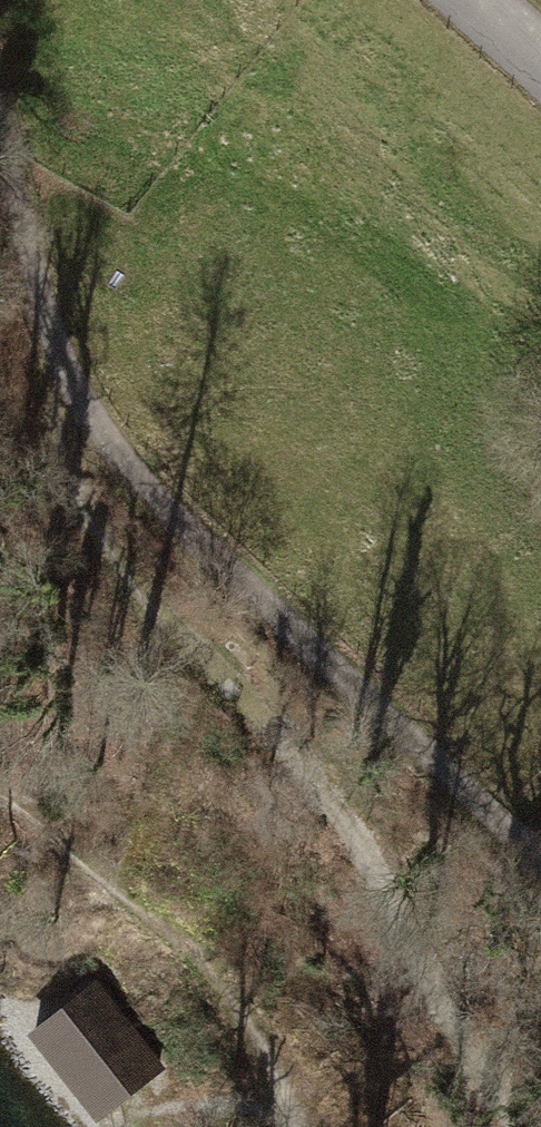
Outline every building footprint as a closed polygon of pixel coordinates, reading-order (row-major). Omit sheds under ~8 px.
[(93,978),(23,1035),(95,1122),(165,1064),(93,978)]
